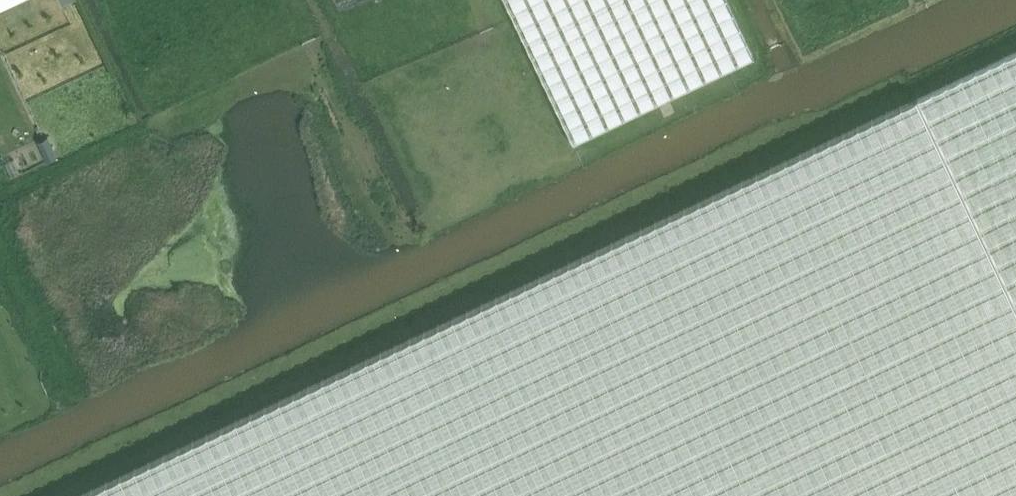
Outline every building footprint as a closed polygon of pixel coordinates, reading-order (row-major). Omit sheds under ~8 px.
[(573,144),(753,58),(725,0),(504,0),(573,144)] [(917,99),(1015,308),(1015,52),(917,99)] [(917,99),(79,495),(1015,495),(1015,308),(917,99)]
